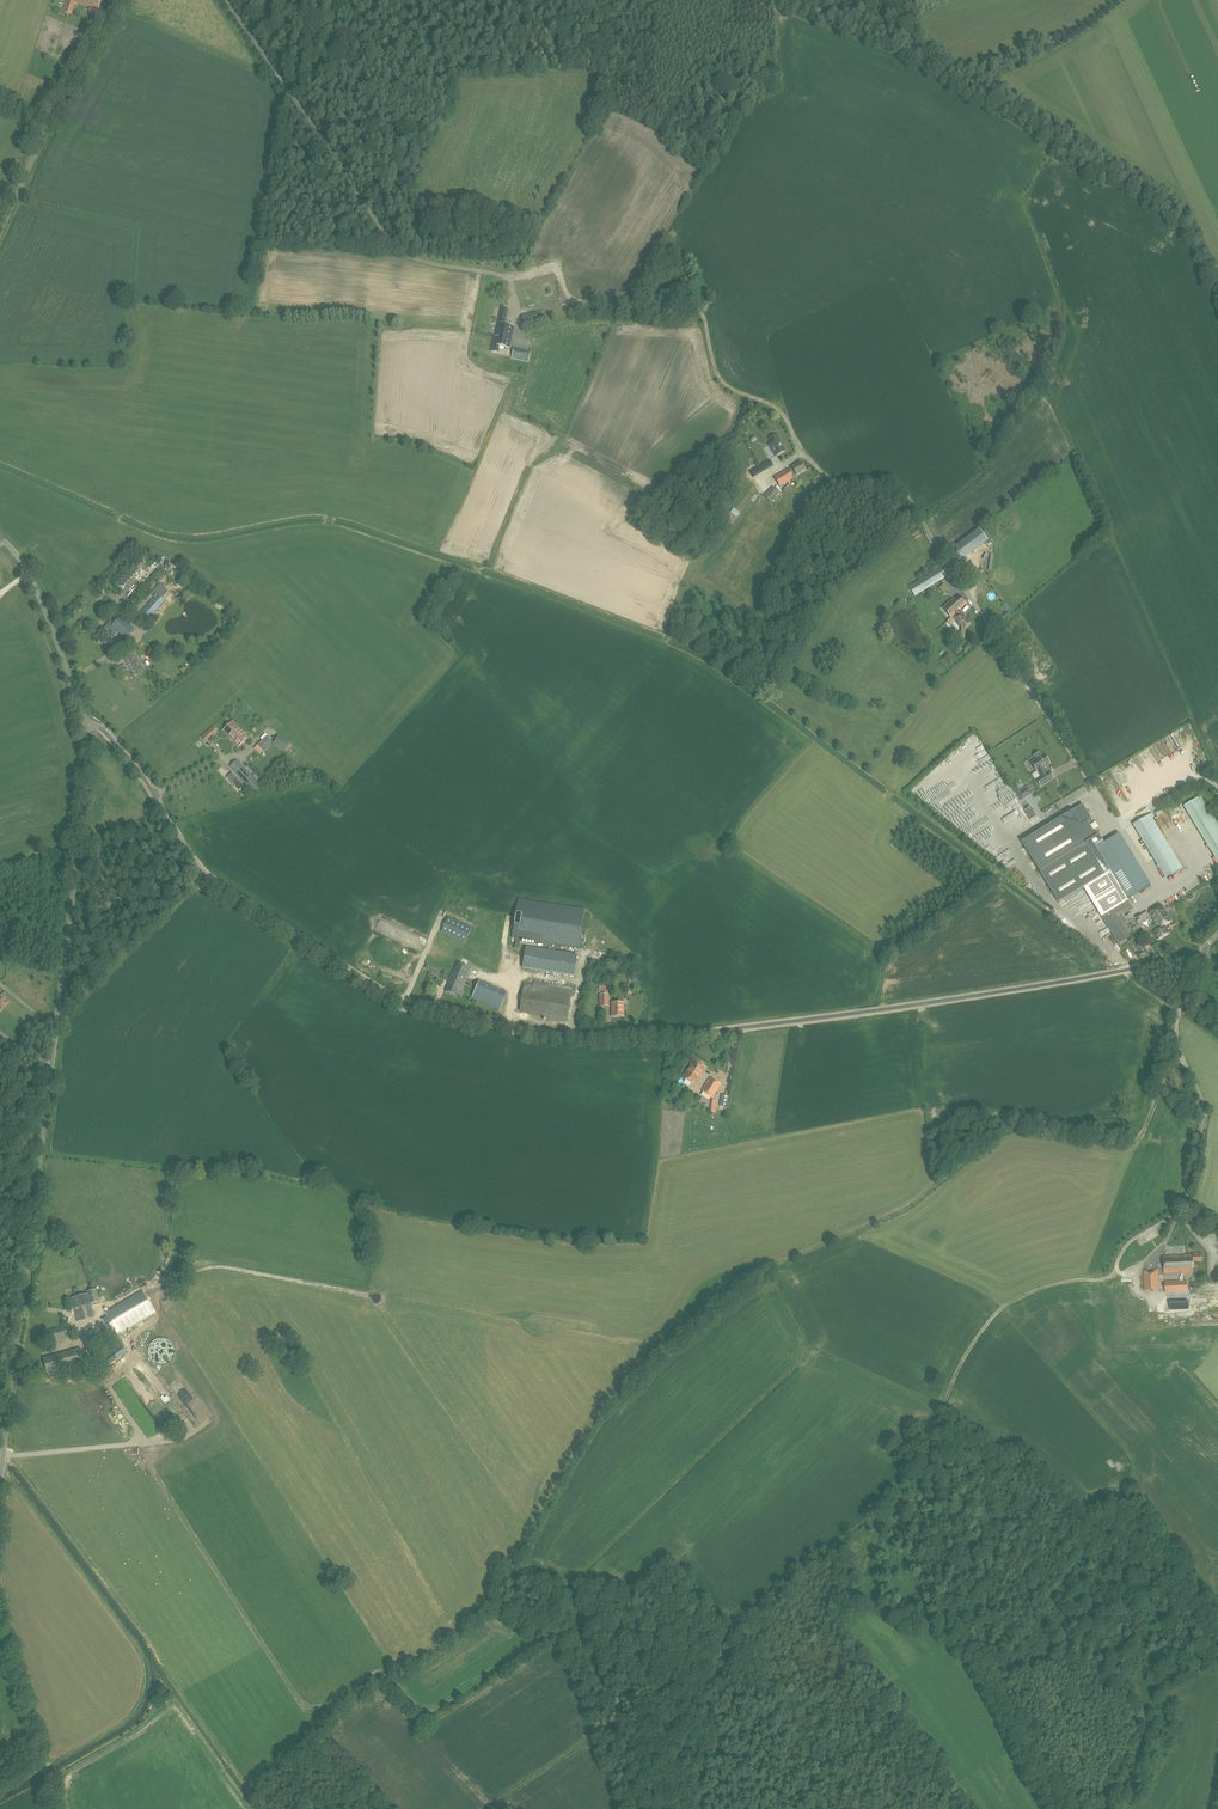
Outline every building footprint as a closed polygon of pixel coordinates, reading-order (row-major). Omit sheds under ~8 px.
[(76,4),(75,3),(70,1),(70,0),(67,0),(63,12),(72,15),(76,4)] [(76,1),(77,3),(91,7),(89,13),(96,15),(98,9),(101,0),(76,0),(76,1)] [(495,336),(492,351),(498,353),(499,346),(509,348),(514,326),(504,324),(508,308),(502,306),(496,336),(495,336)] [(521,315),(524,327),(539,323),(538,321),(552,318),(552,317),(550,309),(549,308),(521,315)] [(525,351),(514,349),(512,358),(523,360),(525,351)] [(776,456),(785,450),(779,441),(780,440),(777,434),(769,439),(771,443),(769,444),(776,456)] [(759,474),(769,468),(773,466),(770,459),(765,462),(756,468),(759,474)] [(796,475),(805,470),(801,462),(792,468),(789,470),(788,469),(774,477),(780,487),(794,479),(791,473),(794,471),(796,475)] [(770,503),(780,493),(773,486),(763,496),(770,503)] [(963,553),(966,556),(987,541),(979,529),(948,551),(954,560),(963,553)] [(944,565),(917,582),(921,589),(922,591),(949,574),(944,565)] [(950,591),(944,584),(941,587),(947,594),(950,591)] [(147,621),(165,601),(158,594),(140,614),(147,621)] [(953,598),(945,605),(954,615),(955,614),(960,610),(960,609),(966,603),(958,594),(954,599),(953,598)] [(965,635),(965,627),(970,622),(959,610),(953,616),(947,621),(950,625),(955,621),(959,625),(959,629),(959,630),(958,631),(958,632),(958,633),(958,634),(958,635),(958,637),(959,638),(961,638),(963,638),(964,637),(965,635)] [(120,617),(111,628),(115,632),(117,631),(126,639),(134,630),(120,617)] [(104,627),(97,636),(100,639),(99,640),(108,648),(116,639),(113,637),(112,636),(115,632),(111,628),(108,631),(105,629),(104,627)] [(134,676),(144,670),(133,650),(122,656),(134,676)] [(238,730),(240,728),(233,721),(223,731),(233,742),(236,739),(234,738),(237,735),(236,734),(239,731),(238,730)] [(236,739),(233,742),(238,747),(249,738),(240,728),(238,730),(239,731),(236,734),(237,735),(234,738),(236,739)] [(214,734),(210,729),(206,733),(210,738),(214,734)] [(264,753),(274,743),(270,739),(267,736),(257,745),(264,753)] [(1034,760),(1031,762),(1033,765),(1036,769),(1041,776),(1036,779),(1041,786),(1048,781),(1053,778),(1049,772),(1047,773),(1046,772),(1043,767),(1049,763),(1044,754),(1042,755),(1040,752),(1034,756),(1035,757),(1036,758),(1034,760)] [(256,794),(263,788),(237,760),(230,767),(256,794)] [(226,777),(239,791),(244,786),(231,773),(226,777)] [(1021,790),(1016,783),(1012,786),(1021,800),(1032,793),(1028,786),(1021,790)] [(1083,805),(1023,842),(1041,872),(1097,837),(1088,823),(1093,820),(1083,805)] [(1033,820),(1039,815),(1033,806),(1026,811),(1033,820)] [(1168,880),(1186,869),(1153,813),(1135,824),(1168,880)] [(977,838),(980,844),(992,837),(989,831),(977,838)] [(1138,894),(1150,888),(1118,835),(1097,847),(1112,872),(1114,875),(1123,869),(1138,894)] [(1096,847),(1104,842),(1100,836),(1097,837),(1041,872),(1059,903),(1084,888),(1111,872),(1112,872),(1096,847)] [(1007,865),(1010,869),(1017,864),(1015,860),(1007,865)] [(1130,902),(1111,872),(1084,888),(1099,912),(1103,910),(1106,915),(1114,910),(1128,903),(1130,902)] [(518,898),(512,938),(579,948),(585,909),(518,898)] [(1114,910),(1117,914),(1120,913),(1130,906),(1128,903),(1114,910)] [(1162,906),(1157,909),(1162,916),(1159,917),(1161,921),(1164,926),(1164,925),(1171,921),(1162,906)] [(1140,919),(1137,921),(1140,925),(1142,923),(1151,918),(1151,917),(1152,916),(1157,924),(1155,925),(1157,929),(1154,931),(1159,939),(1168,933),(1164,925),(1164,926),(1161,921),(1159,917),(1162,916),(1157,909),(1156,909),(1150,913),(1150,914),(1149,914),(1147,911),(1138,917),(1140,919)] [(1099,912),(1099,913),(1118,944),(1134,935),(1120,913),(1117,914),(1114,910),(1106,915),(1103,910),(1099,912)] [(1083,919),(1091,933),(1095,931),(1093,928),(1095,926),(1089,916),(1083,919)] [(465,943),(471,928),(448,917),(441,932),(465,943)] [(1136,947),(1139,952),(1141,956),(1147,952),(1141,943),(1136,947)] [(577,955),(526,947),(522,968),(574,976),(577,955)] [(364,969),(371,968),(369,959),(360,960),(361,966),(364,966),(364,969)] [(448,987),(446,991),(457,996),(461,987),(462,988),(466,979),(471,968),(460,963),(457,962),(453,971),(452,973),(449,980),(451,981),(449,984),(448,987)] [(479,981),(471,998),(499,1011),(507,993),(479,981)] [(4,1007),(9,1001),(0,994),(0,995),(0,1003),(4,1007)] [(609,995),(600,995),(600,1006),(609,1006),(609,995)] [(612,1016),(624,1016),(624,1003),(612,1003),(612,1016)] [(694,1085),(706,1067),(693,1060),(682,1078),(694,1085)] [(702,1091),(703,1092),(713,1098),(721,1084),(710,1077),(702,1091)] [(1193,1261),(1203,1261),(1202,1253),(1193,1253),(1193,1255),(1163,1256),(1164,1273),(1180,1272),(1180,1273),(1194,1273),(1193,1261)] [(1145,1290),(1159,1290),(1158,1269),(1154,1269),(1154,1273),(1149,1273),(1148,1270),(1144,1270),(1145,1290)] [(1166,1293),(1188,1291),(1187,1281),(1165,1282),(1166,1293)] [(96,1289),(88,1291),(91,1304),(99,1302),(96,1289)] [(143,1290),(134,1296),(106,1312),(118,1334),(146,1317),(155,1312),(143,1290)] [(75,1309),(78,1322),(94,1318),(91,1305),(91,1304),(89,1294),(71,1298),(74,1309),(75,1309)] [(52,1342),(77,1335),(76,1330),(72,1331),(71,1326),(70,1324),(49,1330),(52,1342)] [(86,1344),(90,1350),(95,1347),(91,1341),(86,1344)] [(107,1354),(116,1347),(113,1343),(104,1350),(107,1354)] [(103,1368),(127,1351),(123,1345),(99,1363),(103,1368)] [(48,1375),(67,1370),(63,1353),(43,1358),(48,1375)]
